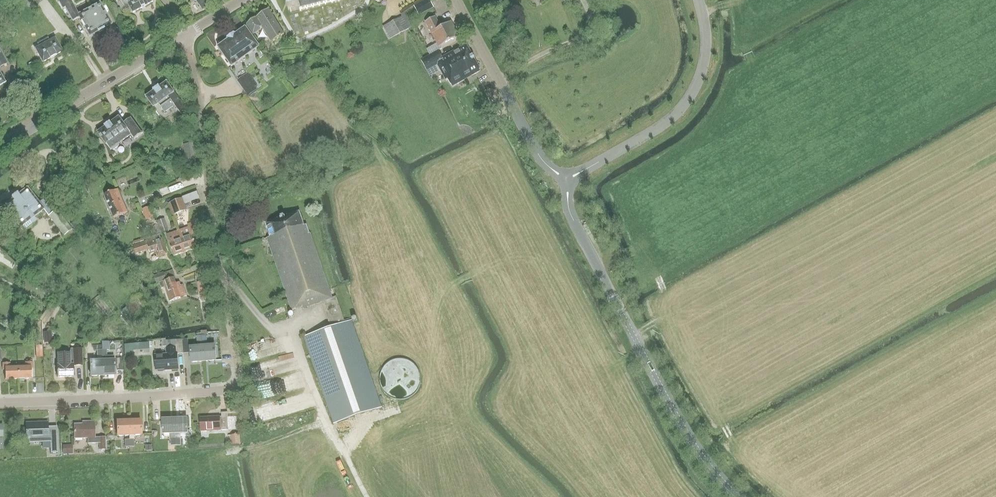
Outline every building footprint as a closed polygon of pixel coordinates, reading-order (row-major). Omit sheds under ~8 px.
[(111,24),(100,3),(78,15),(69,0),(61,0),(58,1),(63,10),(65,9),(73,22),(79,18),(89,37),(98,32),(98,33),(103,30),(103,29),(111,24)] [(153,1),(152,0),(127,0),(133,12),(153,1)] [(195,1),(196,1),(203,11),(218,0),(195,0),(195,1)] [(300,11),(340,1),(342,0),(286,0),(286,2),(287,4),(288,9),(299,7),(300,11)] [(420,4),(424,12),(433,7),(429,0),(427,0),(420,4)] [(272,43),(285,34),(268,9),(247,25),(253,35),(263,29),(272,43)] [(402,14),(401,14),(402,16),(409,28),(412,27),(405,12),(402,14)] [(439,47),(459,36),(451,22),(441,28),(435,17),(425,22),(439,47)] [(397,19),(389,23),(396,36),(404,31),(397,19)] [(259,48),(259,46),(246,28),(245,28),(235,35),(235,34),(234,34),(228,38),(228,39),(228,40),(218,47),(218,48),(231,66),(232,66),(259,48)] [(43,62),(62,52),(55,38),(50,41),(48,38),(38,44),(39,47),(35,49),(43,62)] [(427,70),(437,65),(446,80),(448,79),(452,87),(481,71),(466,44),(444,56),(440,49),(421,60),(427,70)] [(268,51),(265,46),(259,51),(262,55),(268,51)] [(247,73),(237,80),(247,94),(248,96),(256,90),(254,87),(256,86),(247,73)] [(181,114),(187,110),(167,82),(160,88),(159,87),(153,91),(154,92),(146,97),(154,108),(159,104),(161,106),(161,107),(165,112),(175,105),(181,114)] [(135,139),(142,134),(131,119),(124,124),(119,117),(110,124),(110,123),(105,127),(98,133),(106,145),(107,144),(111,150),(132,134),(135,139)] [(185,169),(196,164),(193,143),(184,144),(186,159),(181,161),(185,169)] [(4,206),(4,207),(21,227),(34,217),(44,210),(45,209),(48,207),(43,200),(39,203),(27,189),(28,189),(27,188),(26,189),(18,195),(17,194),(16,194),(12,198),(11,197),(11,199),(12,199),(12,200),(5,206),(4,206)] [(114,218),(127,212),(118,189),(104,195),(114,218)] [(184,197),(187,204),(201,199),(198,192),(184,197)] [(187,210),(183,198),(168,204),(172,216),(187,210)] [(52,213),(47,207),(45,209),(44,210),(48,216),(52,213)] [(149,207),(143,209),(147,220),(153,217),(149,207)] [(332,298),(310,233),(309,233),(306,225),(304,226),(299,212),(288,216),(277,219),(277,220),(266,224),(270,237),(267,238),(292,310),(302,307),(303,309),(322,302),(331,328),(304,337),(334,424),(382,407),(352,321),(346,323),(336,297),(334,298),(333,297),(332,298)] [(162,233),(169,231),(164,218),(157,221),(162,233)] [(76,220),(71,224),(74,228),(79,224),(76,220)] [(197,248),(195,243),(202,241),(195,222),(188,225),(189,227),(178,231),(185,252),(197,248)] [(178,231),(171,233),(167,235),(174,256),(185,252),(178,231)] [(146,240),(147,243),(133,247),(135,254),(149,250),(151,254),(157,252),(158,257),(167,254),(162,239),(159,239),(158,235),(146,240)] [(163,281),(160,274),(154,276),(156,283),(163,281)] [(170,301),(187,296),(183,285),(177,287),(176,283),(173,284),(171,278),(159,282),(161,289),(165,287),(170,301)] [(199,284),(201,296),(208,294),(206,282),(199,284)] [(45,307),(50,311),(55,304),(48,300),(44,306),(45,307)] [(45,307),(37,317),(42,321),(45,318),(49,312),(50,311),(45,307)] [(53,315),(49,312),(45,318),(49,321),(53,315)] [(43,332),(44,342),(51,341),(51,332),(43,332)] [(166,339),(162,339),(162,347),(166,346),(167,349),(175,348),(175,340),(166,341),(166,339)] [(167,355),(155,355),(156,370),(171,369),(171,370),(178,369),(177,354),(184,353),(183,346),(183,340),(175,340),(175,348),(167,349),(167,355)] [(197,347),(190,348),(192,362),(204,361),(202,342),(197,343),(197,347)] [(207,342),(202,342),(204,361),(216,360),(215,346),(208,346),(207,342)] [(125,344),(126,355),(134,355),(134,344),(125,344)] [(254,351),(257,351),(258,356),(262,355),(260,345),(253,346),(254,351)] [(58,355),(58,359),(58,366),(57,366),(57,377),(73,377),(73,367),(82,366),(82,349),(70,350),(71,354),(58,355)] [(107,356),(102,357),(103,376),(115,375),(114,361),(114,356),(107,356)] [(97,361),(90,361),(91,376),(103,376),(102,357),(97,357),(97,361)] [(386,392),(390,396),(396,399),(403,399),(409,397),(414,394),(418,389),(420,383),(421,377),(419,371),(415,366),(411,362),(405,359),(398,359),(392,361),(387,364),(383,369),(381,375),(381,381),(382,387),(386,392)] [(18,368),(18,379),(31,378),(31,369),(33,369),(33,362),(25,363),(26,368),(18,368)] [(5,379),(18,379),(18,368),(10,368),(10,363),(2,363),(3,370),(5,370),(5,379)] [(221,430),(229,430),(228,413),(222,413),(222,417),(200,418),(201,431),(221,431),(221,430)] [(176,439),(175,419),(163,419),(163,434),(170,434),(171,439),(176,439)] [(187,419),(175,419),(176,439),(180,438),(180,433),(188,433),(187,419)] [(141,420),(129,421),(129,435),(141,435),(141,420)] [(129,435),(129,421),(117,421),(117,436),(129,435)] [(105,437),(95,437),(95,422),(87,422),(87,424),(74,424),(75,439),(87,438),(88,443),(99,443),(99,450),(106,450),(105,437)] [(47,423),(26,424),(27,438),(29,438),(29,440),(41,440),(41,442),(50,442),(50,453),(58,453),(57,437),(48,437),(47,427),(47,423)] [(240,445),(239,435),(230,435),(231,446),(240,445)] [(73,454),(72,445),(63,445),(63,454),(73,454)]
